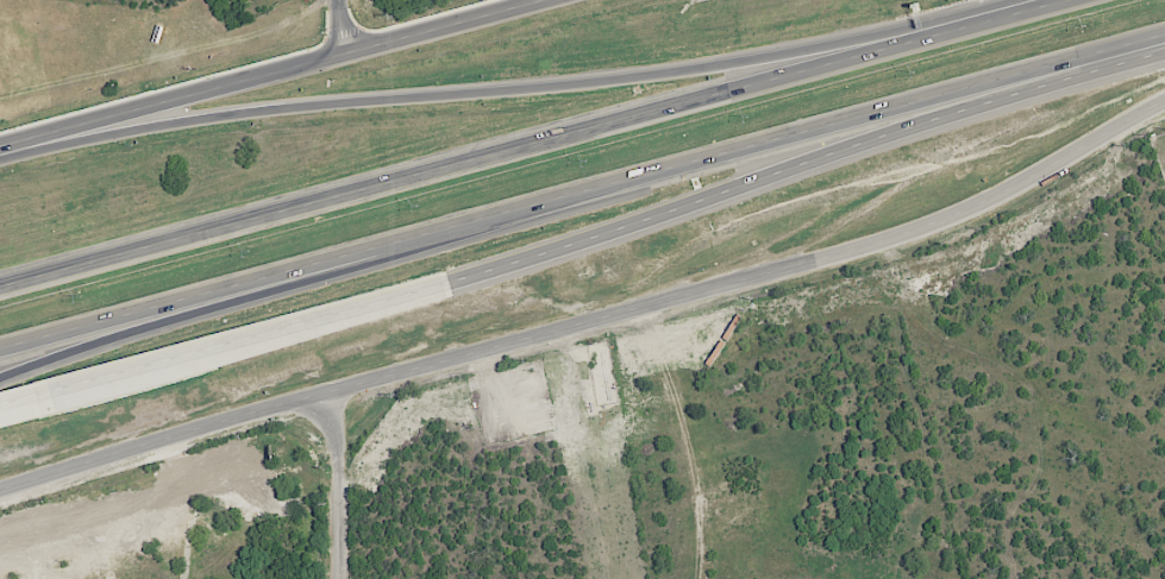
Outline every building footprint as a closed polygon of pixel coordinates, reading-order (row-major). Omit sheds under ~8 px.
[(156,25),(163,26),(158,44),(151,42),(156,25)] [(733,313),(741,316),(726,341),(719,335),(733,313)] [(716,339),(726,341),(709,366),(703,360),(716,339)]
